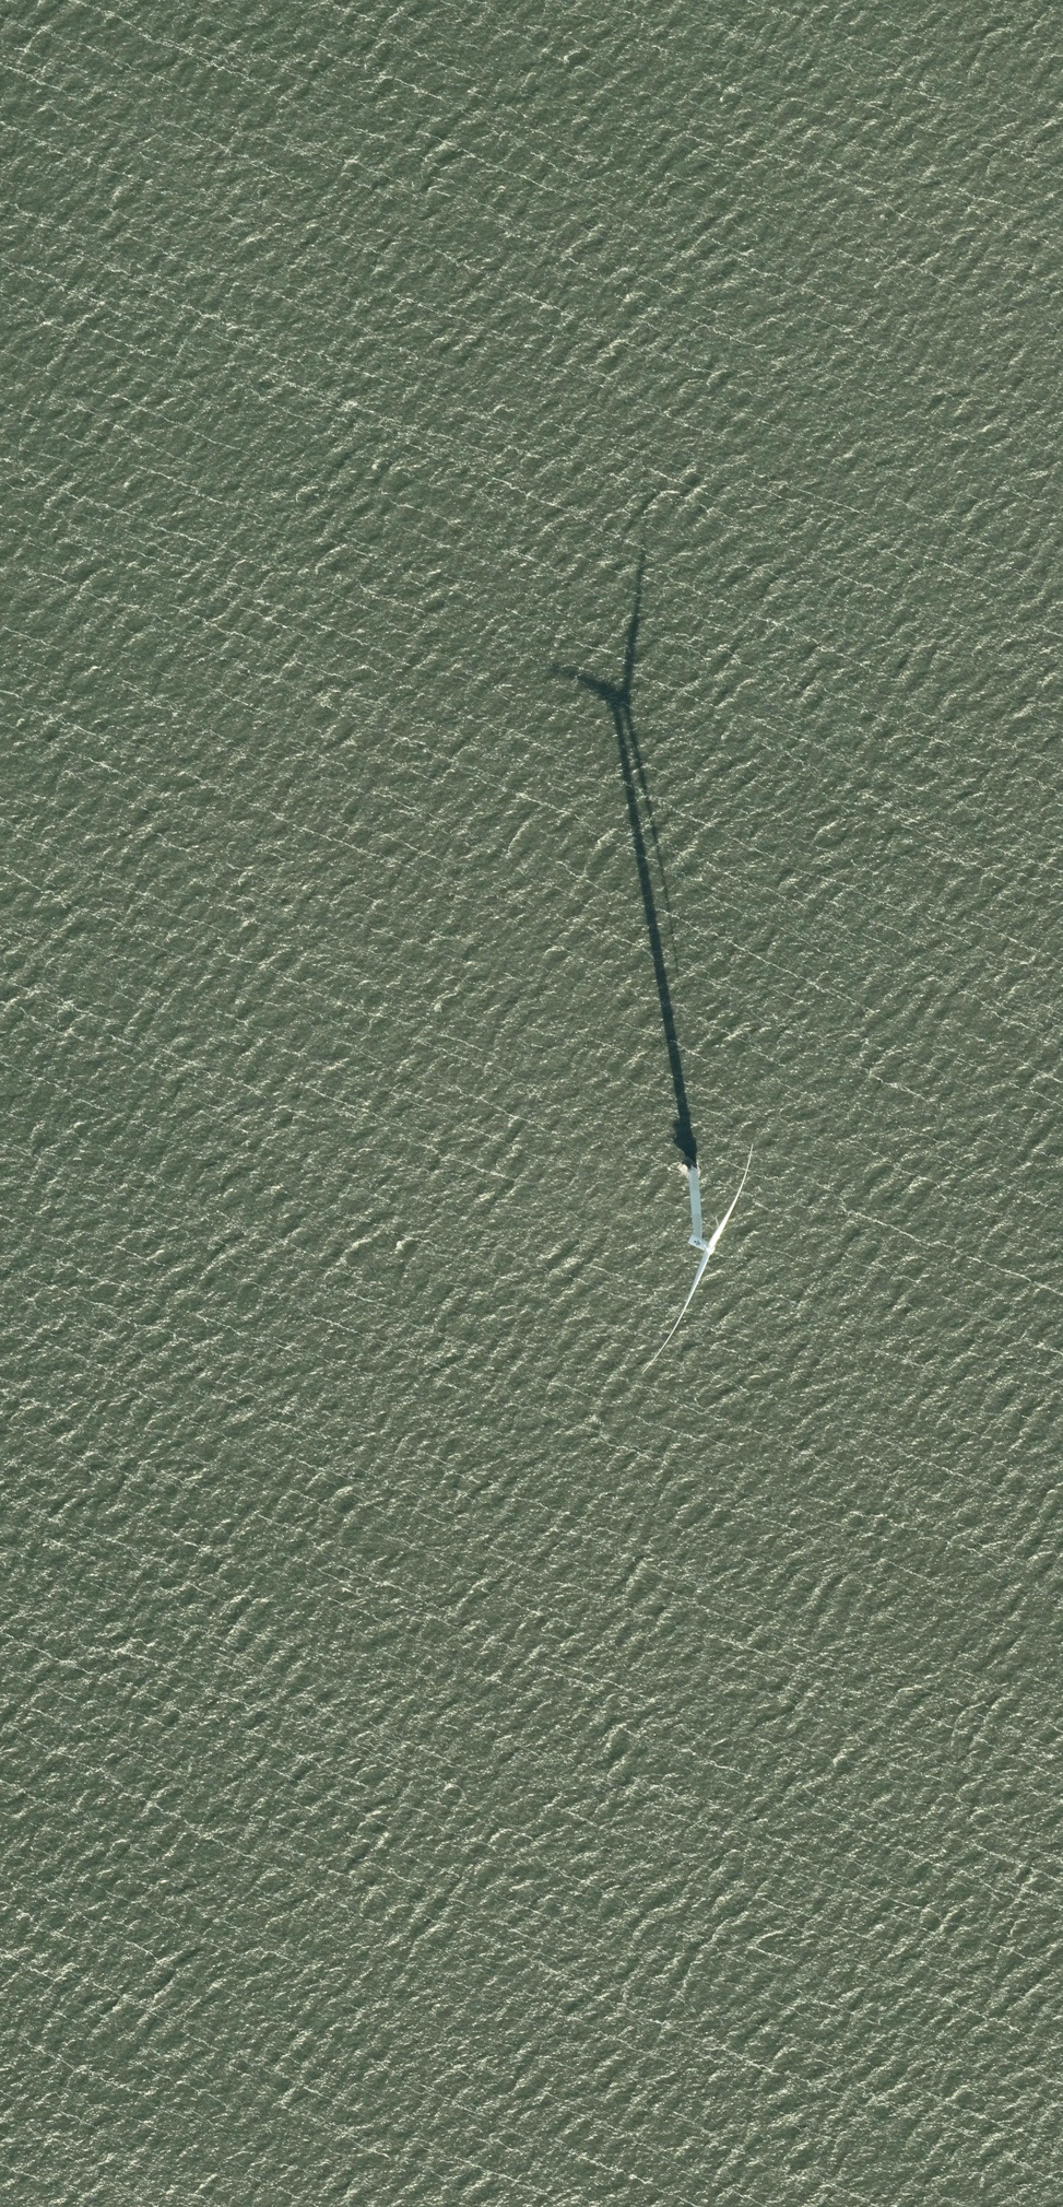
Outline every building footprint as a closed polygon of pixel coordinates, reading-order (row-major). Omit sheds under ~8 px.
[(693,1163),(692,1165),(692,1166),(693,1168),(694,1169),(695,1169),(696,1170),(698,1170),(700,1169),(701,1168),(702,1166),(702,1165),(701,1163),(701,1162),(699,1161),(697,1160),(696,1160),(695,1161),(694,1162),(693,1163)]
